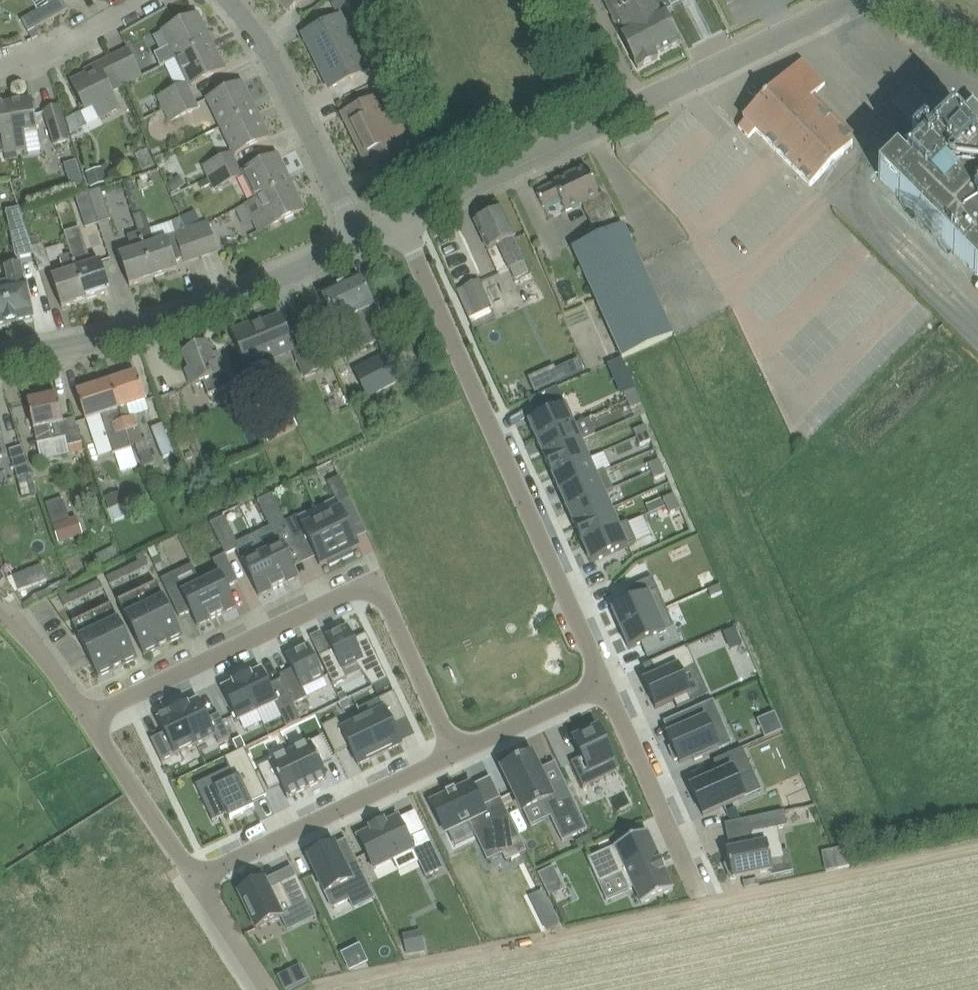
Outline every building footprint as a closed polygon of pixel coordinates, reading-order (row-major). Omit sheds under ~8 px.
[(32,15),(39,27),(69,10),(63,0),(58,0),(32,15)] [(288,11),(300,0),(277,0),(288,11)] [(328,0),(335,12),(357,0),(329,0),(328,0)] [(619,27),(621,31),(619,32),(638,69),(659,59),(657,55),(681,43),(665,10),(686,0),(605,0),(619,27)] [(155,54),(161,67),(178,59),(178,60),(211,44),(197,16),(164,32),(171,46),(155,54)] [(341,16),(321,26),(303,34),(317,62),(354,43),(341,16)] [(39,36),(35,29),(28,33),(32,40),(39,36)] [(354,43),(317,62),(330,89),(368,71),(354,43)] [(224,70),(211,44),(178,60),(191,86),(224,70)] [(129,50),(110,60),(123,87),(142,77),(129,50)] [(386,68),(391,66),(386,56),(376,61),(381,71),(386,68)] [(112,92),(123,87),(110,60),(85,72),(87,75),(72,83),(87,112),(94,108),(99,118),(120,108),(112,92)] [(743,119),(745,122),(746,121),(756,131),(755,132),(810,188),(854,144),(850,140),(855,135),(816,96),(827,85),(802,60),(743,119)] [(187,83),(157,98),(164,112),(194,98),(187,83)] [(242,84),(224,93),(208,100),(222,128),(255,111),(242,84)] [(355,141),(400,120),(394,107),(387,110),(380,96),(342,114),(355,141)] [(194,98),(164,112),(170,124),(200,110),(194,98)] [(9,104),(17,153),(28,151),(29,154),(41,152),(33,100),(9,104)] [(412,111),(406,100),(396,105),(401,116),(412,111)] [(906,168),(898,160),(880,178),(977,276),(977,107),(973,102),(933,141),(924,132),(912,145),(921,153),(906,168)] [(5,152),(6,161),(18,159),(17,153),(9,104),(0,106),(0,153),(5,152)] [(54,146),(71,141),(61,107),(44,113),(54,146)] [(255,111),(222,128),(235,155),(268,138),(255,111)] [(406,151),(401,140),(408,137),(400,120),(355,141),(368,169),(406,151)] [(746,121),(745,122),(738,129),(748,139),(755,132),(756,131),(746,121)] [(208,180),(238,165),(233,153),(202,167),(208,180)] [(244,206),(244,207),(291,184),(277,156),(244,172),(257,200),(244,206)] [(79,170),(76,161),(65,165),(67,173),(79,170)] [(238,165),(208,180),(213,192),(244,177),(238,165)] [(86,173),(91,188),(108,183),(104,168),(86,173)] [(615,219),(604,194),(600,195),(587,168),(554,184),(554,185),(537,193),(544,207),(561,199),(567,212),(582,205),(594,229),(615,219)] [(168,184),(174,193),(185,185),(179,176),(168,184)] [(141,204),(132,179),(122,182),(130,208),(141,204)] [(291,184),(244,207),(257,233),(270,227),(304,211),(291,184)] [(89,193),(100,225),(111,221),(101,190),(89,193)] [(86,229),(100,225),(89,193),(76,198),(86,229)] [(17,258),(34,255),(35,255),(32,247),(30,239),(20,209),(6,212),(16,259),(17,258)] [(475,221),(484,239),(489,250),(499,245),(514,278),(529,271),(513,239),(515,238),(501,209),(475,221)] [(152,229),(150,229),(140,233),(156,278),(174,272),(178,270),(176,262),(184,259),(185,262),(200,257),(191,230),(188,231),(182,218),(172,222),(172,223),(176,235),(167,237),(168,240),(156,244),(152,230),(152,229)] [(208,224),(191,230),(200,257),(217,251),(208,224)] [(573,249),(581,267),(622,358),(674,335),(624,225),(573,249)] [(101,262),(92,265),(80,229),(65,233),(88,300),(111,293),(101,262)] [(88,300),(65,233),(64,234),(71,256),(62,259),(67,274),(53,279),(62,309),(88,300)] [(120,256),(124,267),(130,286),(156,278),(140,233),(128,237),(133,251),(120,256)] [(32,247),(42,244),(39,236),(30,239),(32,247)] [(42,244),(32,247),(35,255),(34,255),(39,271),(49,268),(51,267),(44,244),(42,244)] [(5,272),(7,282),(0,283),(0,282),(0,325),(34,318),(26,284),(25,284),(21,265),(5,268),(6,271),(5,272)] [(361,350),(362,350),(377,343),(372,332),(384,326),(375,307),(369,294),(360,276),(321,295),(336,326),(346,321),(361,350)] [(478,295),(489,319),(502,313),(491,289),(478,295)] [(261,321),(233,332),(248,369),(295,350),(281,317),(262,324),(261,321)] [(231,386),(226,372),(219,354),(211,356),(207,345),(185,353),(191,368),(186,370),(192,387),(204,382),(210,395),(231,386)] [(313,347),(296,354),(306,377),(323,370),(313,347)] [(397,384),(383,354),(354,368),(368,398),(397,384)] [(405,362),(410,374),(425,368),(420,356),(405,362)] [(578,360),(556,370),(562,381),(583,372),(578,360)] [(137,373),(111,381),(128,431),(134,445),(136,444),(142,466),(155,462),(147,439),(143,440),(135,417),(150,412),(143,392),(137,373)] [(87,421),(101,416),(113,455),(115,454),(121,473),(138,467),(131,446),(134,445),(128,431),(111,381),(77,392),(87,421)] [(624,394),(627,402),(639,397),(635,390),(624,394)] [(192,432),(177,393),(161,399),(176,438),(192,432)] [(33,422),(35,430),(39,446),(67,439),(69,447),(82,444),(81,438),(75,419),(64,422),(58,396),(29,403),(33,422)] [(642,404),(639,397),(627,402),(631,409),(642,404)] [(298,429),(285,403),(255,419),(268,444),(298,429)] [(525,424),(534,443),(571,427),(562,407),(525,424)] [(174,455),(162,425),(152,429),(163,459),(174,455)] [(637,438),(648,433),(645,426),(634,431),(637,438)] [(534,443),(541,460),(578,444),(571,427),(534,443)] [(648,433),(637,438),(640,446),(651,441),(648,433)] [(578,444),(541,460),(549,477),(586,461),(578,444)] [(9,452),(18,480),(31,476),(21,448),(9,452)] [(652,472),(663,468),(660,460),(648,465),(652,472)] [(549,477),(556,494),(593,478),(586,461),(549,477)] [(666,475),(663,468),(652,472),(655,480),(666,475)] [(350,497),(340,475),(328,481),(338,503),(350,497)] [(564,511),(601,495),(593,478),(556,494),(564,511)] [(110,509),(122,505),(126,504),(122,492),(105,497),(109,509),(110,509)] [(666,507),(678,502),(674,494),(663,499),(666,507)] [(288,526),(286,522),(272,495),(258,502),(273,533),(288,526)] [(571,528),(609,512),(601,495),(564,511),(571,528)] [(56,523),(73,518),(66,497),(49,503),(56,523)] [(661,500),(647,507),(650,514),(664,507),(661,500)] [(678,502),(666,507),(670,514),(681,509),(678,502)] [(341,508),(321,517),(340,557),(360,548),(341,508)] [(571,528),(579,545),(616,529),(609,512),(571,528)] [(241,549),(226,517),(211,524),(226,556),(241,549)] [(320,567),(340,557),(321,517),(301,527),(297,517),(286,522),(288,526),(297,545),(308,540),(320,567)] [(70,520),(54,526),(59,544),(84,536),(77,518),(70,520)] [(625,548),(616,529),(579,545),(588,565),(625,548)] [(298,577),(279,537),(260,547),(279,587),(298,577)] [(155,547),(147,550),(152,560),(159,556),(155,547)] [(279,587),(260,547),(240,556),(259,596),(279,587)] [(143,554),(135,558),(137,562),(141,570),(149,567),(143,554)] [(131,575),(141,570),(137,562),(127,567),(131,575)] [(198,576),(198,577),(217,616),(237,607),(230,592),(241,587),(229,562),(198,576)] [(27,572),(13,577),(19,592),(33,586),(48,581),(42,566),(27,572)] [(127,567),(117,572),(121,580),(131,575),(127,567)] [(117,572),(107,577),(111,585),(121,580),(117,572)] [(198,577),(168,592),(179,617),(191,612),(197,626),(217,617),(217,616),(198,577)] [(94,593),(104,588),(100,580),(90,585),(94,593)] [(157,583),(118,602),(144,656),(183,637),(157,583)] [(80,590),(83,598),(94,593),(90,585),(80,590)] [(712,598),(723,593),(719,586),(708,591),(712,598)] [(67,590),(60,594),(66,606),(73,603),(69,595),(67,590)] [(69,595),(73,603),(83,598),(80,590),(69,595)] [(624,627),(661,611),(652,590),(615,607),(624,627)] [(99,678),(114,670),(138,659),(111,605),(73,624),(99,678)] [(670,631),(661,611),(624,627),(633,647),(670,631)] [(353,639),(348,628),(326,639),(331,649),(319,655),(334,685),(347,679),(342,669),(355,663),(372,687),(373,687),(387,680),(365,633),(353,639)] [(741,644),(735,629),(725,634),(731,648),(741,644)] [(293,670),(280,676),(294,705),(308,698),(303,688),(324,678),(309,647),(306,648),(305,645),(293,651),(294,654),(287,657),(293,670)] [(696,667),(687,646),(650,663),(656,676),(644,681),(656,709),(674,701),(677,708),(694,701),(682,673),(696,667)] [(262,669),(242,679),(258,712),(276,703),(288,728),(302,721),(282,680),(270,686),(262,669)] [(238,722),(258,712),(242,679),(222,688),(238,722)] [(392,686),(388,680),(387,680),(373,687),(376,694),(392,686)] [(416,684),(395,694),(413,733),(434,723),(416,684)] [(404,717),(391,689),(378,696),(382,706),(362,716),(378,751),(400,741),(392,723),(404,717)] [(179,708),(196,745),(215,736),(219,743),(231,738),(220,714),(209,719),(199,699),(188,704),(179,708)] [(715,726),(705,703),(676,715),(681,728),(667,734),(664,736),(659,737),(664,749),(660,751),(666,764),(670,763),(671,765),(684,760),(686,763),(711,753),(702,731),(715,726)] [(196,745),(179,708),(170,713),(158,719),(164,734),(151,740),(161,762),(196,745)] [(775,712),(757,720),(765,738),(783,730),(775,712)] [(356,761),(378,751),(362,716),(341,726),(336,715),(322,722),(335,749),(348,743),(356,761)] [(619,770),(599,727),(573,739),(582,757),(571,762),(583,788),(619,770)] [(241,737),(233,741),(238,751),(246,747),(241,737)] [(323,738),(291,752),(309,790),(329,780),(322,766),(334,760),(323,738)] [(743,749),(713,762),(719,774),(690,787),(703,816),(745,798),(737,780),(753,773),(743,749)] [(206,794),(217,820),(228,815),(230,819),(244,812),(244,814),(255,809),(253,803),(267,797),(245,750),(226,759),(236,780),(206,794)] [(309,790),(291,752),(259,768),(270,791),(281,785),(288,800),(309,790)] [(503,768),(523,812),(543,802),(563,842),(588,830),(565,783),(549,790),(532,754),(503,768)] [(523,843),(498,796),(480,805),(469,784),(430,804),(443,830),(466,818),(484,854),(499,846),(503,854),(523,843)] [(783,854),(778,829),(787,828),(783,812),(748,819),(751,832),(753,846),(727,852),(730,864),(726,866),(732,879),(773,870),(770,857),(783,854)] [(415,837),(404,815),(391,821),(390,819),(376,825),(377,828),(364,834),(379,867),(418,848),(432,875),(449,867),(431,829),(415,837)] [(633,838),(588,859),(599,884),(622,874),(629,890),(635,888),(642,904),(673,889),(665,870),(666,870),(662,860),(660,861),(658,856),(640,864),(636,856),(640,854),(633,838)] [(344,865),(335,845),(309,857),(333,907),(351,899),(349,894),(369,885),(356,859),(344,865)] [(846,847),(834,850),(838,870),(850,867),(850,865),(846,847)] [(538,874),(544,885),(559,878),(554,866),(538,874)] [(309,902),(296,876),(270,889),(264,878),(238,891),(257,929),(283,916),(282,915),(309,902)] [(760,886),(758,879),(743,882),(745,889),(760,886)] [(422,949),(418,931),(400,936),(405,954),(422,949)] [(359,947),(343,954),(351,969),(366,962),(359,947)] [(277,976),(284,989),(286,989),(308,980),(301,965),(277,976)]
